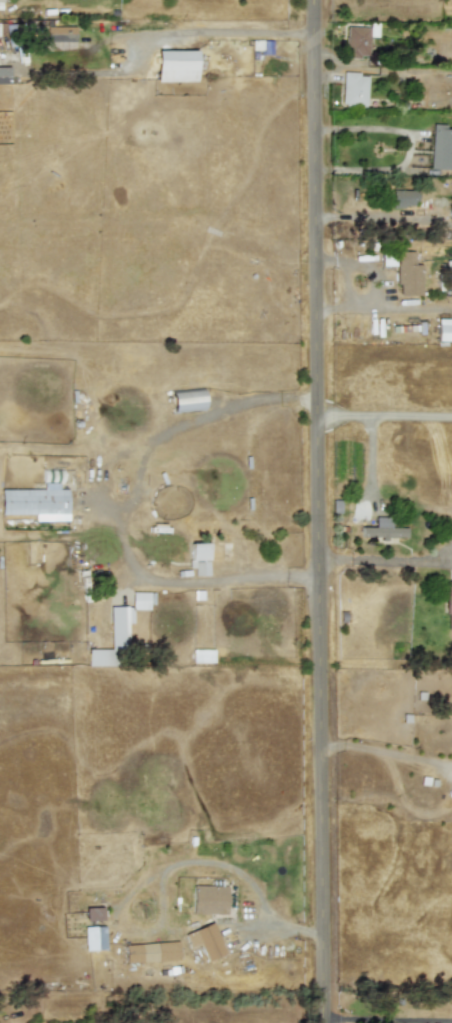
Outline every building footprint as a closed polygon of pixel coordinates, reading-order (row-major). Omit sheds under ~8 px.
[(46,26),(45,41),(75,42),(75,27),(46,26)] [(368,27),(347,26),(346,57),(367,58),(368,27)] [(195,81),(195,50),(156,51),(156,82),(195,81)] [(9,67),(0,67),(0,84),(8,84),(9,67)] [(359,72),(342,71),(341,105),(366,106),(367,76),(359,76),(359,72)] [(431,125),(430,169),(451,170),(451,126),(431,125)] [(416,190),(392,190),(391,206),(416,207),(416,190)] [(421,295),(420,261),(415,262),(414,251),(397,251),(397,295),(421,295)] [(445,265),(444,292),(451,292),(451,266),(445,265)] [(437,340),(451,340),(451,317),(438,317),(437,340)] [(172,411),(204,410),(203,389),(172,390),(172,411)] [(43,483),(63,482),(62,468),(42,469),(43,483)] [(0,489),(0,515),(67,514),(67,489),(0,489)] [(361,527),(361,538),(388,538),(388,536),(405,537),(405,528),(389,527),(389,517),(374,517),(374,527),(361,527)] [(194,576),(208,575),(207,543),(188,543),(189,568),(194,568),(194,576)] [(148,592),(132,592),(132,609),(148,609),(148,592)] [(127,642),(126,623),(132,623),(131,607),(127,607),(127,606),(118,606),(118,642),(127,642)] [(191,913),(225,914),(226,886),(192,885),(191,913)] [(84,907),(84,925),(101,925),(102,907),(84,907)] [(190,948),(198,944),(206,961),(224,953),(210,922),(184,935),(190,948)] [(84,950),(105,949),(104,926),(83,927),(84,950)] [(178,960),(177,942),(124,944),(125,962),(178,960)]
